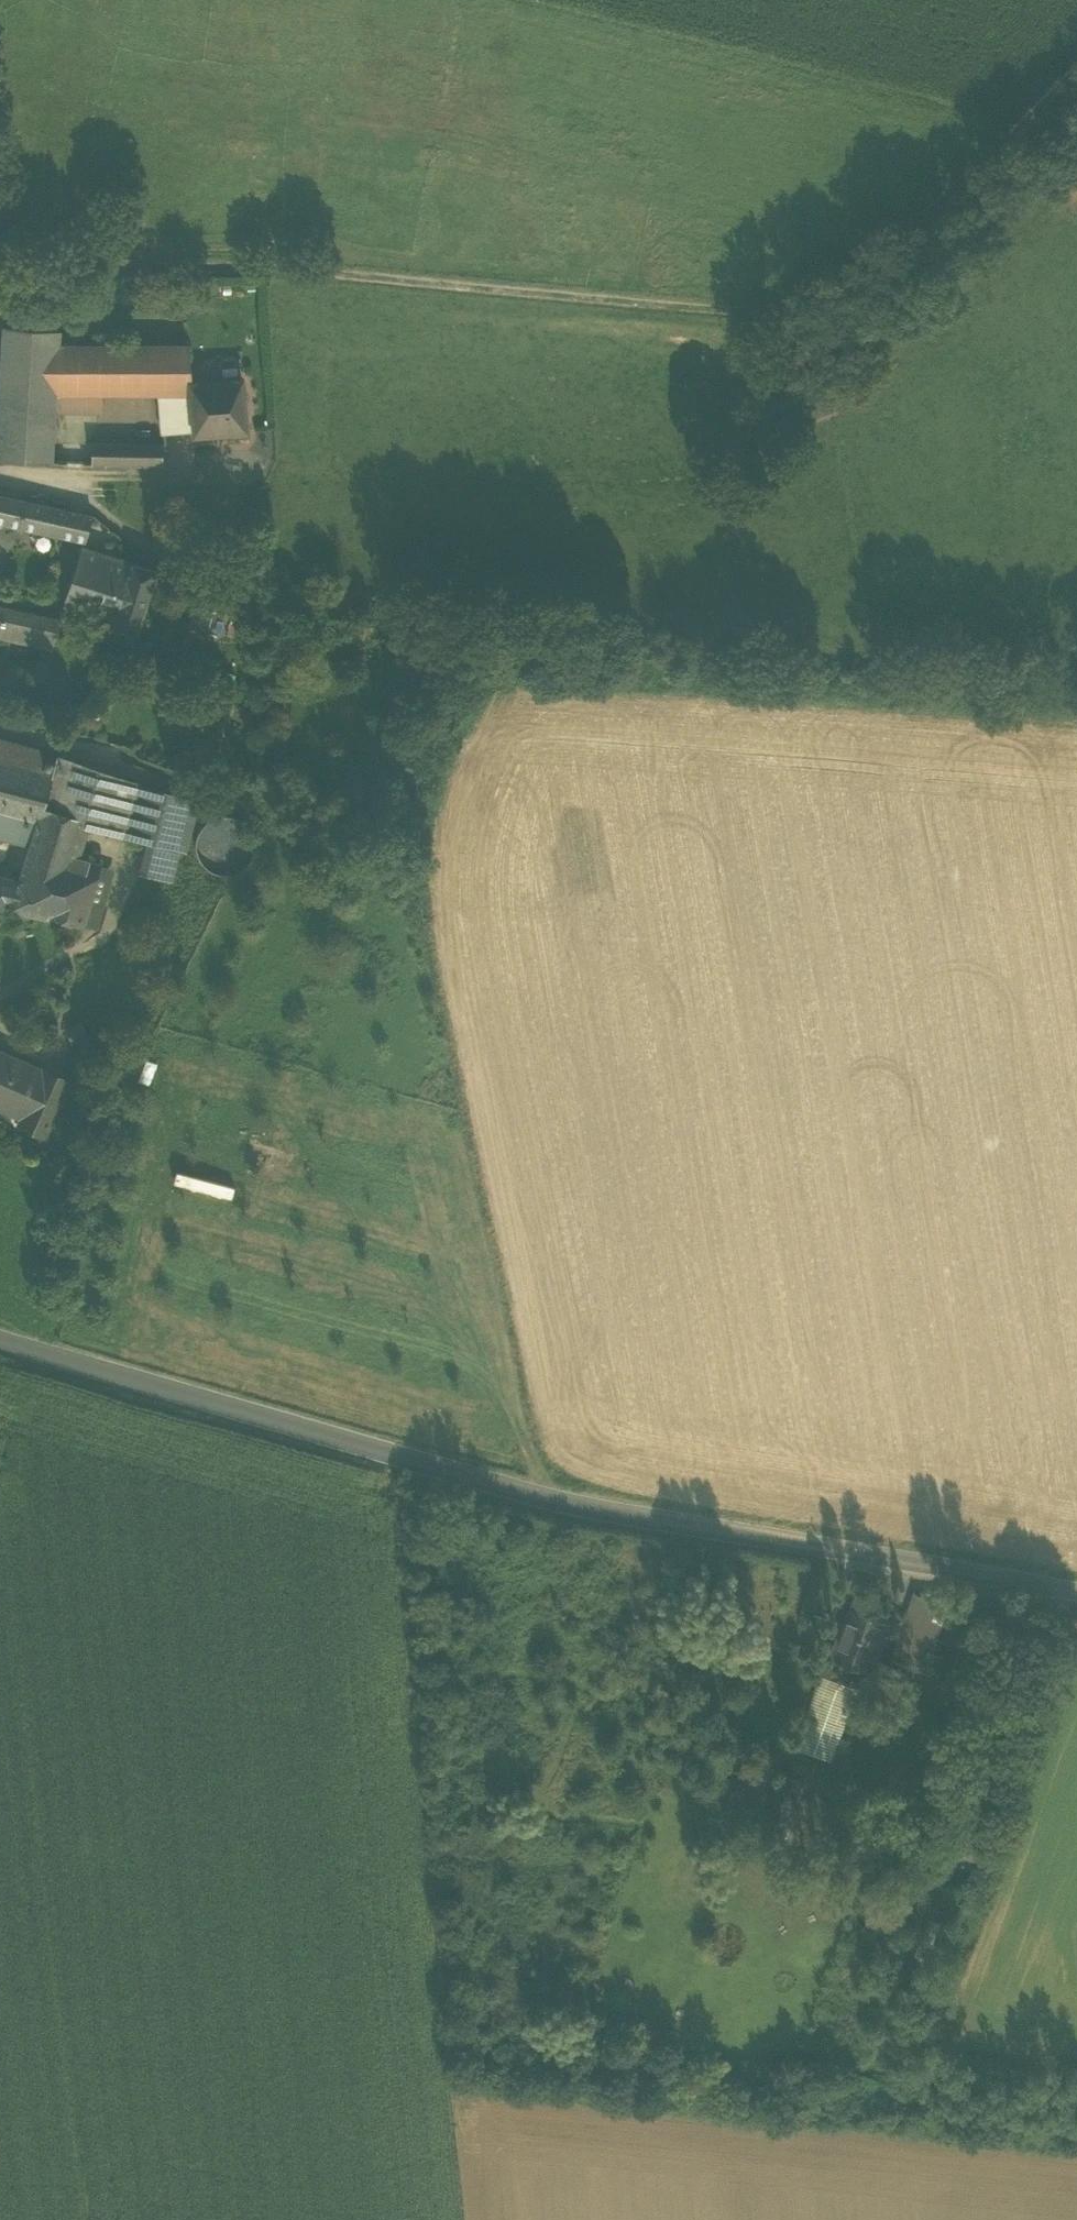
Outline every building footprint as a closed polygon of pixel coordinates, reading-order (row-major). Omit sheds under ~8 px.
[(52,463),(55,412),(59,345),(60,331),(3,327),(0,374),(0,459),(52,463)] [(94,395),(160,395),(189,395),(188,383),(191,383),(188,346),(119,346),(119,334),(99,334),(99,346),(81,346),(80,395),(94,395)] [(59,345),(55,412),(93,412),(94,395),(80,395),(81,346),(59,345)] [(193,430),(193,436),(246,432),(242,379),(191,383),(188,383),(189,395),(193,430)] [(193,430),(189,395),(160,395),(163,432),(193,430)] [(105,465),(164,466),(163,445),(89,444),(89,445),(90,446),(91,446),(91,465),(105,466),(105,465)] [(86,542),(93,516),(0,495),(0,523),(86,542)] [(113,628),(136,634),(156,571),(80,548),(63,605),(115,621),(113,628)] [(243,574),(205,565),(194,606),(220,613),(233,616),(243,574)] [(220,613),(194,606),(189,626),(215,633),(220,613)] [(52,650),(60,621),(0,608),(0,638),(52,650)] [(52,773),(57,755),(0,739),(0,759),(52,773)] [(57,755),(52,773),(44,808),(84,820),(82,826),(127,838),(140,784),(140,783),(57,755)] [(44,808),(52,773),(0,759),(0,838),(30,847),(44,808)] [(200,804),(140,784),(127,838),(150,844),(180,852),(187,853),(200,804)] [(85,925),(96,929),(102,909),(90,906),(101,865),(73,857),(82,826),(84,820),(44,808),(30,847),(18,887),(10,911),(11,911),(48,919),(49,917),(84,928),(85,925)] [(205,867),(214,873),(224,875),(235,873),(245,868),(251,859),(255,849),(254,838),(249,828),(241,821),(231,816),(220,816),(210,820),(202,827),(197,837),(195,847),(198,858),(205,867)] [(142,875),(173,883),(180,852),(150,844),(142,875)] [(8,928),(11,911),(10,911),(18,887),(0,883),(0,926),(8,928)] [(44,1136),(69,1082),(66,1081),(66,1083),(46,1074),(47,1072),(45,1071),(44,1073),(10,1058),(8,1063),(0,1059),(0,1109),(45,1129),(42,1135),(44,1136)] [(917,1622),(926,1597),(914,1593),(903,1627),(914,1631),(917,1622)] [(917,1622),(945,1632),(948,1622),(952,1623),(957,1608),(926,1597),(917,1622)] [(833,1658),(873,1671),(886,1634),(910,1642),(905,1659),(937,1670),(942,1654),(939,1653),(945,1632),(917,1622),(914,1631),(903,1627),(897,1625),(899,1618),(882,1613),(880,1619),(850,1609),(833,1658)] [(956,1628),(967,1632),(970,1621),(960,1618),(956,1628)] [(942,1654),(952,1623),(948,1622),(945,1632),(939,1653),(942,1654)] [(860,1688),(819,1675),(795,1747),(835,1761),(860,1688)]
